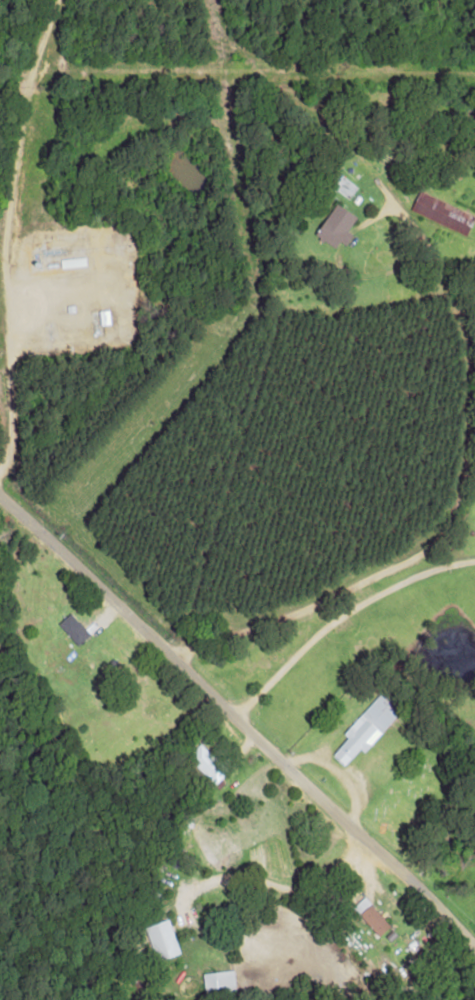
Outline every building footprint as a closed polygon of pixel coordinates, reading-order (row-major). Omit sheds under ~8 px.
[(410,210),(466,234),(474,215),(419,191),(410,210)] [(315,234),(336,247),(355,216),(334,203),(315,234)] [(57,624),(77,646),(89,634),(70,613),(57,624)] [(342,734),(346,738),(331,755),(344,766),(359,749),(363,753),(403,707),(383,689),(342,734)] [(228,770),(199,743),(186,757),(215,784),(228,770)] [(390,926),(363,898),(352,908),(378,937),(390,926)] [(179,955),(169,920),(145,926),(155,961),(179,955)] [(202,974),(205,999),(236,995),(232,970),(202,974)]
